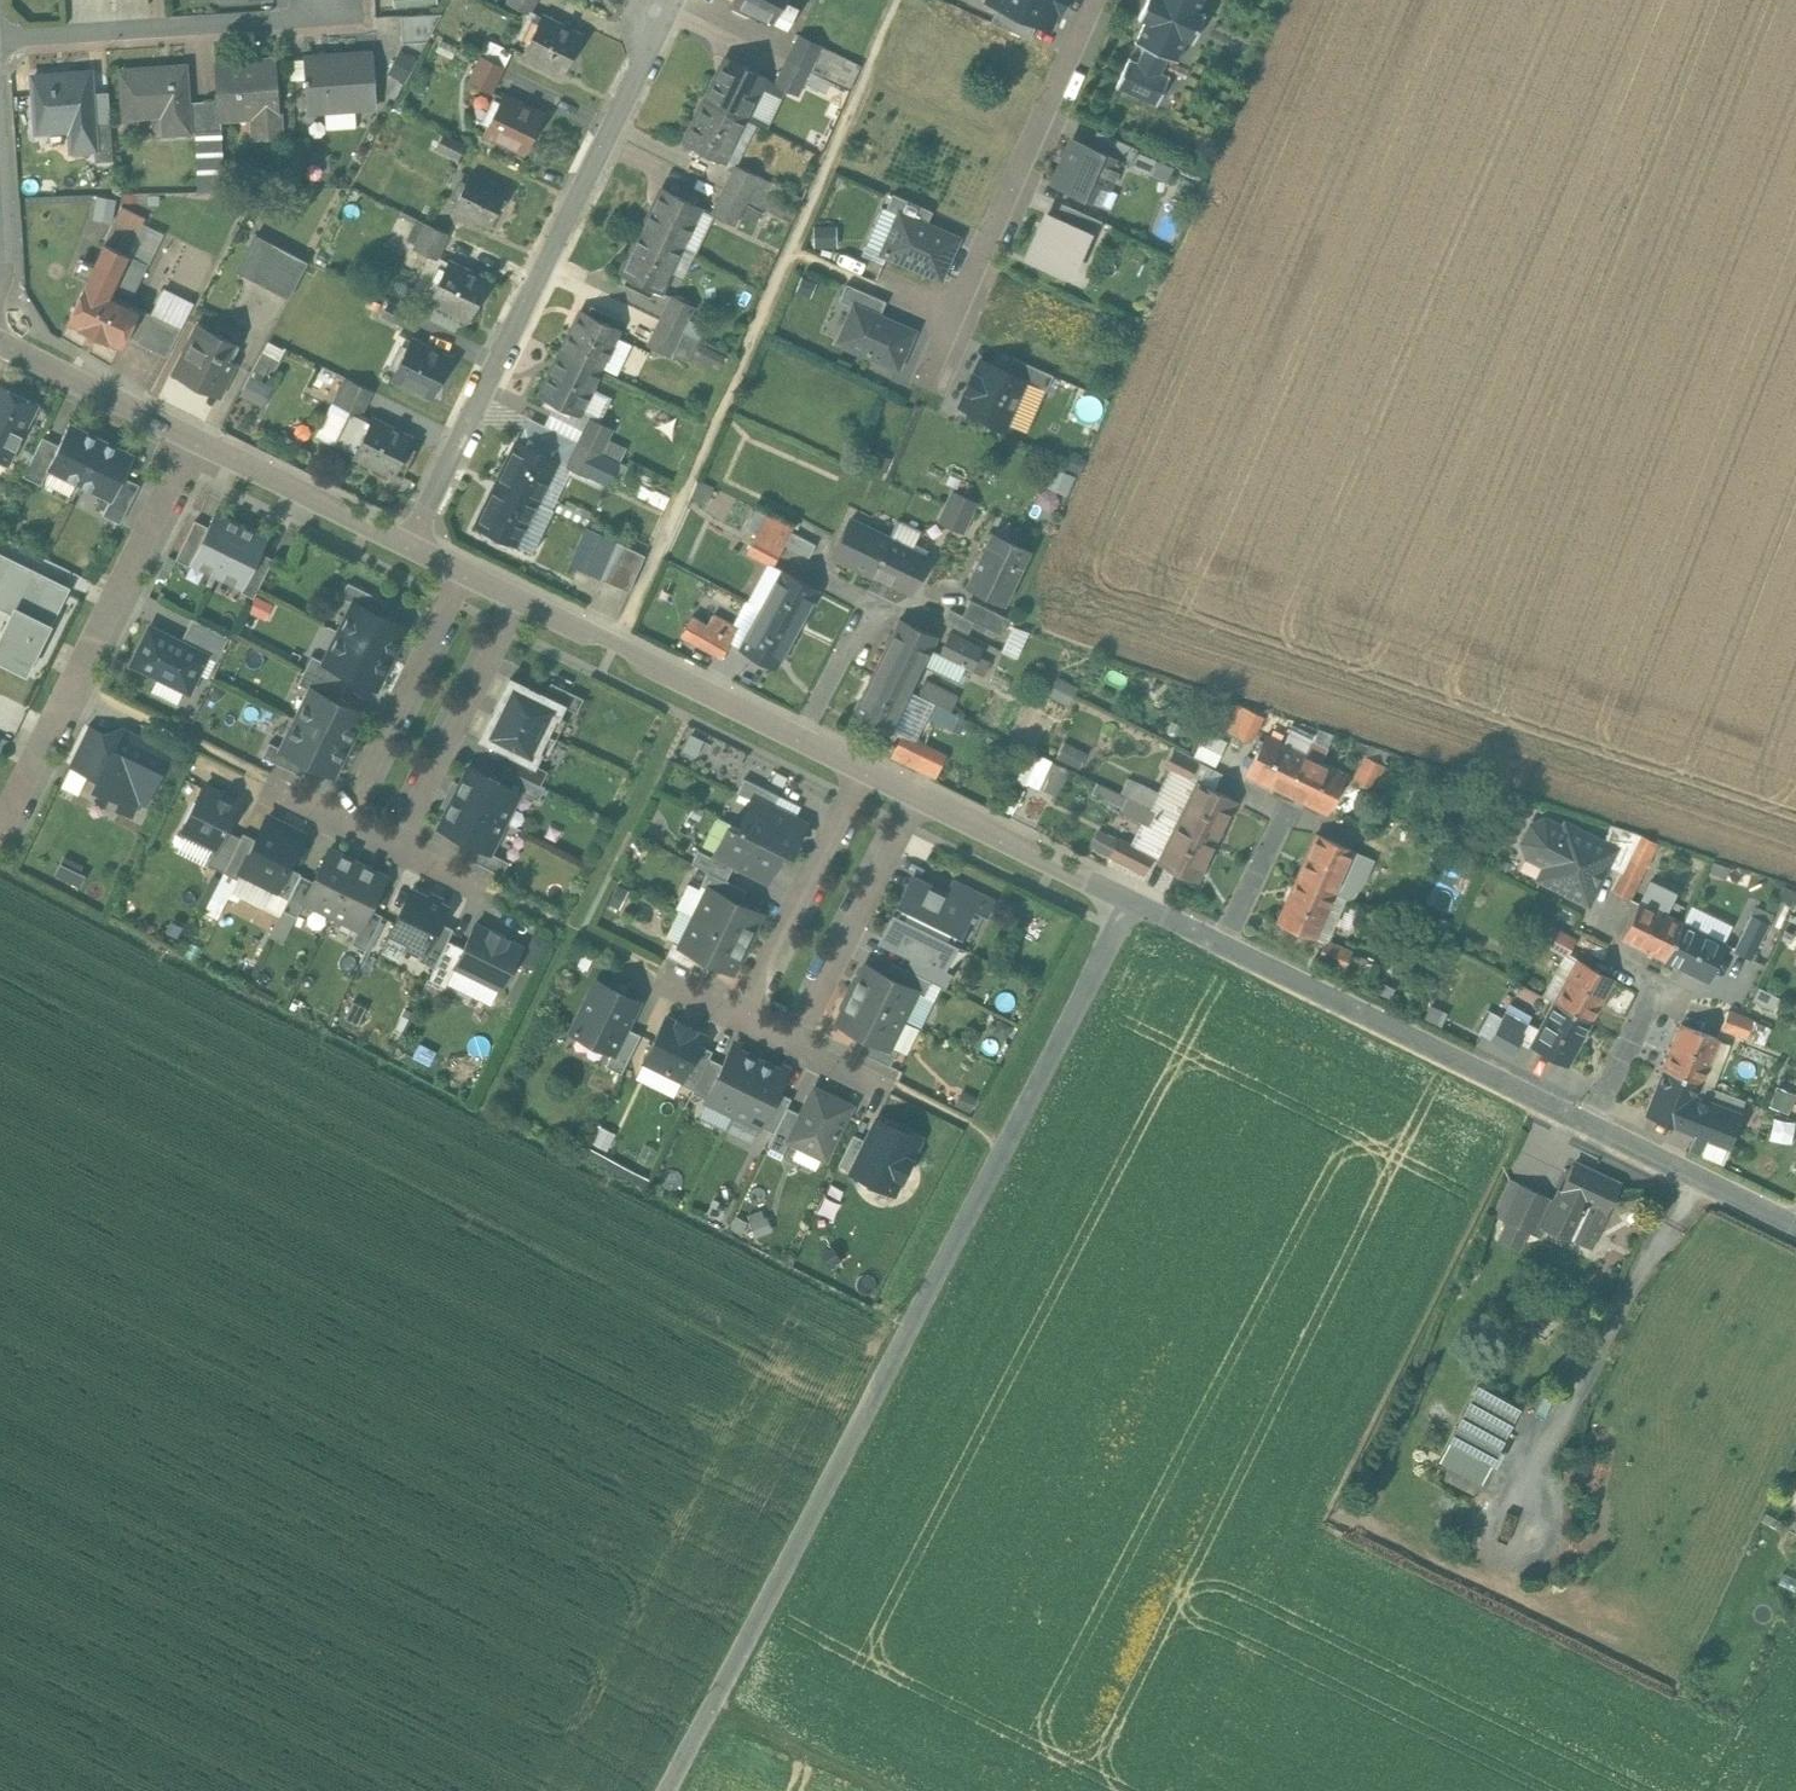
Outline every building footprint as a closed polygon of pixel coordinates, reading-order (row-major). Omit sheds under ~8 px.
[(505,1),(529,14),(537,0),(506,0),(505,1)] [(733,2),(786,28),(800,0),(734,0),(733,2)] [(989,0),(998,4),(1038,22),(1049,27),(1061,0),(989,0)] [(1139,18),(1140,19),(1141,18),(1146,20),(1137,40),(1136,40),(1135,42),(1145,46),(1138,62),(1130,59),(1131,58),(1129,57),(1116,87),(1118,87),(1156,103),(1155,104),(1157,105),(1170,75),(1168,75),(1168,76),(1161,72),(1168,56),(1178,60),(1178,59),(1177,58),(1186,38),(1191,40),(1191,41),(1193,42),(1206,13),(1204,12),(1203,13),(1199,11),(1203,0),(1147,0),(1139,18)] [(1038,22),(998,4),(991,21),(1030,39),(1038,22)] [(442,13),(401,16),(402,43),(427,42),(442,13)] [(582,36),(542,15),(524,53),(564,73),(582,36)] [(821,46),(800,35),(788,59),(809,70),(821,46)] [(511,51),(489,40),(482,56),(503,66),(511,51)] [(836,53),(821,46),(809,70),(825,77),(836,53)] [(372,53),(304,57),(306,79),(305,79),(306,83),(308,111),(376,106),(372,53)] [(861,66),(836,53),(825,77),(836,82),(835,83),(850,90),(861,66)] [(482,56),(470,81),(491,91),(503,66),(482,56)] [(765,76),(727,58),(706,100),(744,119),(765,76)] [(809,70),(788,59),(776,84),(797,94),(804,82),(809,70)] [(276,60),(215,64),(218,100),(219,117),(221,117),(255,114),(257,139),(281,137),(276,60)] [(184,66),(121,71),(125,117),(164,114),(165,133),(189,131),(187,102),(184,66)] [(825,77),(809,70),(804,82),(819,89),(825,78),(825,77)] [(91,73),(33,77),(36,130),(70,128),(72,150),(94,148),(96,148),(94,122),(91,73)] [(503,94),(485,132),(525,152),(544,114),(503,94)] [(218,100),(202,101),(204,130),(222,129),(221,117),(219,117),(218,100)] [(744,119),(706,100),(685,143),(724,162),(744,119)] [(202,101),(187,102),(189,131),(204,130),(202,101)] [(111,121),(94,122),(96,148),(94,148),(95,162),(113,161),(111,121)] [(204,130),(208,192),(225,191),(222,129),(204,130)] [(1138,148),(1097,130),(1090,146),(1122,160),(1121,161),(1131,165),(1138,148)] [(465,145),(443,134),(437,147),(459,158),(465,145)] [(1090,146),(1075,139),(1055,184),(1091,200),(1098,182),(1110,187),(1121,161),(1122,160),(1090,146)] [(760,176),(737,163),(723,189),(747,201),(760,176)] [(506,192),(469,175),(454,206),(490,224),(506,192)] [(702,207),(663,188),(642,230),(681,249),(702,207)] [(747,201),(723,189),(711,211),(736,224),(747,201)] [(933,211),(893,193),(887,208),(900,214),(900,213),(927,224),(933,211)] [(100,214),(117,214),(116,196),(99,197),(100,214)] [(1102,220),(1062,203),(1056,216),(1090,231),(1089,232),(1095,235),(1102,220)] [(146,218),(122,206),(104,243),(105,244),(128,255),(146,218)] [(1056,216),(1049,212),(1028,259),(1055,271),(1055,270),(1070,277),(1089,232),(1090,231),(1056,216)] [(927,224),(900,213),(900,214),(883,252),(941,277),(958,238),(927,224)] [(448,233),(427,223),(415,247),(430,255),(436,258),(437,256),(448,233)] [(818,244),(834,243),(833,224),(817,225),(818,244)] [(681,249),(642,230),(622,273),(660,292),(681,249)] [(257,235),(237,271),(252,279),(272,243),(257,235)] [(308,262),(272,243),(252,279),(289,299),(308,262)] [(128,255),(105,244),(87,282),(87,283),(69,321),(121,346),(125,337),(139,308),(127,302),(143,269),(125,260),(128,255)] [(489,281),(437,256),(436,258),(430,255),(413,290),(470,319),(489,281)] [(887,301),(847,283),(840,299),(855,306),(855,305),(880,316),(887,301)] [(694,306),(673,295),(661,320),(682,331),(692,335),(693,335),(698,324),(688,319),(694,306)] [(410,311),(388,301),(382,314),(404,324),(410,311)] [(880,316),(855,305),(855,306),(839,341),(897,367),(913,331),(880,316)] [(181,329),(139,308),(125,337),(166,357),(181,329)] [(621,329),(582,310),(562,352),(600,371),(621,329)] [(682,331),(661,320),(648,345),(670,355),(671,354),(682,331)] [(233,342),(199,325),(175,373),(219,395),(234,363),(225,358),(233,342)] [(692,335),(682,331),(671,354),(688,362),(699,339),(693,335),(692,335)] [(242,396),(266,405),(275,383),(271,381),(285,346),(266,339),(242,396)] [(451,359),(410,339),(392,376),(433,396),(451,359)] [(600,371),(562,352),(541,395),(579,414),(600,371)] [(1054,374),(1014,357),(1008,371),(1026,379),(1026,381),(1047,390),(1054,374)] [(1008,371),(981,360),(975,374),(972,374),(965,389),(968,390),(961,405),(1006,425),(1013,410),(1015,411),(1022,395),(1020,394),(1026,381),(1026,379),(1008,371)] [(372,389),(348,377),(336,400),(350,407),(361,412),(372,389)] [(0,385),(0,458),(8,462),(38,404),(0,385)] [(361,412),(350,407),(332,444),(394,475),(396,472),(403,475),(411,458),(404,455),(413,437),(361,412)] [(613,427),(591,417),(579,441),(601,452),(613,427)] [(103,438),(71,422),(59,444),(47,468),(49,469),(80,484),(103,438)] [(43,436),(24,475),(42,484),(49,469),(47,468),(59,444),(43,436)] [(135,454),(103,438),(80,484),(110,499),(112,500),(124,476),(135,454)] [(568,464),(519,440),(498,483),(536,501),(551,509),(571,468),(567,466),(568,464)] [(601,452),(579,441),(568,464),(567,466),(571,468),(607,485),(618,461),(601,452)] [(124,476),(112,500),(110,499),(103,514),(121,523),(140,484),(124,476)] [(498,483),(477,525),(515,544),(536,501),(498,483)] [(954,491),(940,521),(962,532),(976,501),(954,491)] [(208,526),(191,562),(217,575),(242,523),(216,510),(208,526)] [(768,513),(747,551),(774,565),(784,547),(794,525),(768,513)] [(891,538),(852,519),(834,555),(874,574),(891,538)] [(195,520),(176,558),(189,565),(191,562),(208,526),(195,520)] [(899,520),(891,538),(874,574),(913,594),(931,557),(927,555),(929,550),(916,543),(922,531),(899,520)] [(268,536),(242,523),(217,575),(243,588),(261,551),(268,536)] [(814,542),(792,531),(785,546),(807,556),(814,542)] [(1030,550),(992,532),(967,585),(1005,603),(1030,550)] [(593,546),(583,570),(627,589),(642,552),(616,541),(611,554),(593,546)] [(243,588),(241,590),(254,597),(274,558),(261,551),(243,588)] [(0,553),(0,606),(12,612),(48,630),(69,587),(0,553)] [(819,589),(783,569),(762,608),(798,627),(819,589)] [(387,601),(348,582),(341,596),(354,602),(354,601),(381,614),(387,601)] [(729,591),(712,582),(706,596),(723,604),(729,591)] [(1010,617),(971,598),(963,614),(975,620),(975,621),(1001,634),(1010,617)] [(381,614),(354,601),(354,602),(339,631),(392,657),(407,627),(381,614)] [(762,608),(740,647),(776,667),(798,627),(762,608)] [(963,614),(950,608),(944,621),(968,633),(975,621),(975,620),(963,614)] [(12,612),(0,636),(0,661),(26,674),(48,630),(12,612)] [(737,628),(712,615),(706,626),(697,644),(722,657),(737,628)] [(229,636),(193,618),(181,642),(207,654),(207,655),(217,660),(229,636)] [(691,618),(682,635),(697,644),(706,626),(691,618)] [(938,639),(900,620),(874,673),(910,691),(938,639)] [(1019,653),(1028,629),(1014,624),(1006,648),(1019,653)] [(181,642),(151,627),(133,663),(189,691),(207,655),(207,654),(181,642)] [(392,657),(339,631),(325,661),(324,662),(351,675),(376,687),(392,657)] [(978,647),(950,634),(941,653),(969,667),(971,663),(985,670),(988,664),(974,656),(978,647)] [(351,675),(324,662),(325,661),(312,655),(305,669),(344,688),(351,675)] [(344,688),(305,669),(298,683),(311,689),(312,688),(338,701),(344,688)] [(910,691),(874,673),(855,712),(891,729),(910,691)] [(1079,685),(1058,675),(1048,695),(1070,705),(1079,685)] [(545,695),(511,678),(481,739),(515,756),(518,757),(535,765),(535,764),(564,706),(565,704),(545,695)] [(937,688),(921,680),(915,693),(931,701),(937,688)] [(584,698),(552,682),(545,695),(565,704),(564,706),(577,712),(584,698)] [(338,701),(312,688),(311,689),(297,718),(349,744),(364,713),(338,701)] [(1263,716),(1236,703),(1224,728),(1251,741),(1263,716)] [(349,744),(297,718),(282,747),(282,749),(308,762),(334,774),(349,744)] [(1283,744),(1265,736),(1247,773),(1287,792),(1315,734),(1292,723),(1283,744)] [(88,725),(69,763),(85,771),(101,739),(104,733),(88,725)] [(1315,734),(1287,792),(1327,812),(1345,774),(1319,761),(1333,734),(1318,729),(1315,734)] [(123,730),(118,739),(108,743),(101,739),(85,771),(100,778),(96,787),(124,801),(129,792),(146,801),(170,753),(123,730)] [(1196,755),(1214,762),(1224,739),(1207,731),(1196,755)] [(946,755),(903,734),(892,756),(935,777),(946,755)] [(308,762),(282,749),(282,747),(270,741),(263,755),(302,774),(308,762)] [(1086,751),(1064,742),(1057,759),(1078,768),(1086,751)] [(1199,762),(1174,750),(1165,767),(1171,769),(1190,779),(1191,778),(1199,762)] [(1070,769),(1041,755),(1029,783),(1058,796),(1070,769)] [(1383,763),(1366,755),(1354,780),(1371,788),(1382,764),(1383,763)] [(518,757),(515,756),(509,768),(541,784),(548,770),(535,764),(535,765),(518,757)] [(1382,764),(1371,788),(1381,793),(1392,769),(1382,764)] [(500,781),(470,766),(461,783),(459,782),(453,795),(505,821),(520,791),(500,781)] [(509,768),(506,767),(500,781),(520,791),(539,800),(545,786),(541,784),(509,768)] [(1236,801),(1191,778),(1190,779),(1171,769),(1160,792),(1151,809),(1157,812),(1216,840),(1236,801)] [(788,777),(777,771),(773,779),(784,784),(788,777)] [(779,795),(745,778),(738,792),(753,799),(753,798),(773,808),(779,795)] [(1126,796),(1097,782),(1093,791),(1121,805),(1126,796)] [(1160,792),(1140,782),(1132,799),(1131,799),(1151,809),(1160,792)] [(239,803),(204,786),(183,829),(217,846),(226,829),(239,803)] [(505,821),(453,795),(446,808),(448,809),(440,827),(470,841),(490,851),(505,821)] [(1151,809),(1131,799),(1132,799),(1126,796),(1121,805),(1118,813),(1149,827),(1149,828),(1157,812),(1151,809)] [(773,808),(753,798),(753,799),(739,827),(782,849),(782,850),(790,854),(805,824),(773,808)] [(1216,840),(1157,812),(1149,828),(1149,827),(1139,848),(1153,856),(1152,857),(1197,879),(1216,840)] [(304,835),(267,817),(256,838),(241,869),(242,869),(277,886),(278,887),(288,866),(304,835)] [(1615,848),(1603,843),(1566,825),(1564,828),(1546,820),(1530,825),(1524,841),(1529,855),(1546,864),(1540,878),(1588,901),(1606,865),(1615,848)] [(782,849),(739,827),(731,822),(716,852),(768,878),(782,850),(782,849)] [(1615,848),(1606,865),(1621,872),(1640,833),(1612,825),(1603,843),(1615,848)] [(226,829),(217,846),(208,863),(224,871),(241,836),(226,829)] [(241,836),(224,871),(238,878),(242,869),(241,869),(256,838),(243,832),(241,836)] [(1353,849),(1316,833),(1297,877),(1346,899),(1365,857),(1363,856),(1363,855),(1353,851),(1353,849)] [(1621,872),(1612,890),(1629,898),(1657,842),(1640,833),(1621,872)] [(1410,846),(1390,837),(1386,847),(1395,851),(1394,851),(1405,856),(1410,846)] [(1139,848),(1119,838),(1111,854),(1145,872),(1152,857),(1153,856),(1139,848)] [(1386,847),(1370,840),(1363,855),(1363,856),(1365,857),(1388,867),(1394,851),(1395,851),(1386,847)] [(490,851),(470,841),(463,855),(502,874),(509,861),(490,851)] [(358,862),(330,848),(314,880),(304,900),(305,900),(332,914),(358,862)] [(733,866),(698,849),(692,862),(708,870),(727,879),(733,866)] [(80,885),(87,873),(63,860),(57,873),(80,885)] [(358,862),(332,914),(359,927),(360,928),(370,908),(386,876),(358,862)] [(288,866),(278,887),(277,886),(274,891),(288,898),(301,874),(301,872),(288,866)] [(727,879),(708,870),(701,884),(709,888),(709,887),(741,902),(747,889),(727,879)] [(288,898),(283,909),(297,916),(305,900),(304,900),(314,880),(301,874),(288,898)] [(947,894),(913,877),(900,903),(903,904),(898,915),(897,916),(952,943),(952,942),(957,931),(961,933),(973,908),(973,907),(947,894)] [(1346,899),(1297,877),(1277,921),(1325,942),(1326,940),(1328,941),(1346,899)] [(993,900),(954,881),(947,894),(973,907),(973,908),(986,914),(993,900)] [(1676,894),(1650,881),(1641,901),(1666,914),(1676,894)] [(741,902),(709,887),(709,888),(695,916),(747,942),(761,913),(741,902)] [(447,905),(412,889),(391,932),(408,940),(406,944),(422,953),(423,953),(439,921),(447,905)] [(1641,901),(1640,901),(1621,938),(1664,959),(1683,922),(1666,914),(1641,901)] [(370,908),(360,928),(359,927),(352,942),(366,949),(383,915),(370,908)] [(952,943),(897,916),(898,915),(894,914),(882,940),(915,956),(942,970),(943,969),(955,944),(952,942),(952,943)] [(1769,922),(1752,914),(1734,950),(1751,958),(1769,922)] [(747,942),(695,916),(681,944),(680,946),(712,961),(733,971),(747,942)] [(439,921),(423,953),(422,953),(419,959),(435,966),(454,928),(439,921)] [(1726,943),(1683,922),(1664,959),(1707,980),(1726,943)] [(492,931),(476,923),(464,947),(455,965),(456,965),(471,973),(502,988),(522,946),(507,938),(507,936),(493,929),(492,931)] [(1575,940),(1552,927),(1543,942),(1566,955),(1567,955),(1568,954),(1575,940)] [(464,947),(449,940),(430,978),(446,986),(456,965),(455,965),(464,947)] [(1328,941),(1326,940),(1325,942),(1318,957),(1344,968),(1350,954),(1351,951),(1328,941)] [(712,961),(680,946),(681,944),(674,941),(667,955),(705,974),(712,961)] [(1358,958),(1350,954),(1344,968),(1352,972),(1358,958)] [(1614,979),(1568,954),(1567,955),(1566,955),(1544,995),(1555,1001),(1591,1021),(1614,979)] [(942,970),(915,956),(908,969),(931,981),(931,980),(943,986),(950,972),(943,969),(942,970)] [(908,969),(892,961),(886,974),(918,990),(917,991),(924,995),(931,981),(908,969)] [(886,974),(865,964),(852,992),(904,1018),(917,991),(918,990),(886,974)] [(639,1000),(597,980),(572,1030),(613,1050),(614,1051),(626,1026),(639,1000)] [(904,1018),(852,992),(837,1022),(858,1032),(889,1047),(890,1046),(904,1018)] [(1591,1021),(1555,1001),(1532,1044),(1568,1063),(1591,1021)] [(1753,1020),(1728,1010),(1721,1026),(1746,1036),(1753,1020)] [(1527,1027),(1504,1014),(1491,1039),(1514,1051),(1527,1027)] [(666,1016),(645,1060),(682,1078),(683,1079),(700,1044),(704,1035),(694,1030),(695,1028),(679,1020),(678,1022),(666,1016)] [(1718,1038),(1681,1024),(1664,1068),(1701,1082),(1718,1038)] [(641,1034),(626,1026),(614,1051),(613,1050),(606,1065),(622,1073),(641,1034)] [(889,1047),(858,1032),(851,1046),(890,1065),(897,1050),(890,1046),(889,1047)] [(713,1050),(700,1044),(683,1079),(682,1078),(679,1082),(694,1089),(710,1057),(713,1050)] [(738,1049),(728,1053),(722,1063),(705,1098),(733,1112),(759,1060),(738,1049)] [(694,1089),(692,1092),(705,1098),(722,1063),(710,1057),(694,1089)] [(781,1070),(759,1060),(733,1112),(762,1126),(779,1091),(784,1081),(781,1070)] [(1701,1082),(1664,1068),(1646,1112),(1684,1127),(1685,1126),(1695,1130),(1729,1143),(1740,1113),(1697,1096),(1702,1083),(1701,1082)] [(1777,1085),(1768,1107),(1789,1115),(1795,1097),(1795,1093),(1777,1085)] [(851,1105),(814,1087),(802,1113),(789,1139),(790,1140),(826,1157),(851,1105)] [(779,1091),(762,1126),(774,1132),(787,1106),(792,1097),(779,1091)] [(774,1132),(768,1145),(783,1152),(790,1140),(789,1139),(802,1113),(787,1106),(774,1132)] [(1773,1137),(1795,1140),(1795,1136),(1795,1119),(1776,1116),(1773,1137)] [(920,1139),(877,1118),(867,1140),(852,1170),(865,1177),(867,1183),(875,1187),(881,1185),(894,1191),(920,1139)] [(1729,1143),(1695,1130),(1689,1146),(1722,1159),(1729,1143)] [(867,1140),(854,1133),(839,1164),(852,1170),(867,1140)] [(1620,1185),(1573,1163),(1557,1199),(1548,1195),(1531,1231),(1541,1236),(1545,1227),(1570,1238),(1588,1199),(1608,1209),(1620,1185)] [(1548,1195),(1510,1178),(1493,1214),(1531,1231),(1548,1195)] [(1521,1408),(1480,1387),(1440,1462),(1481,1484),(1521,1408)]
